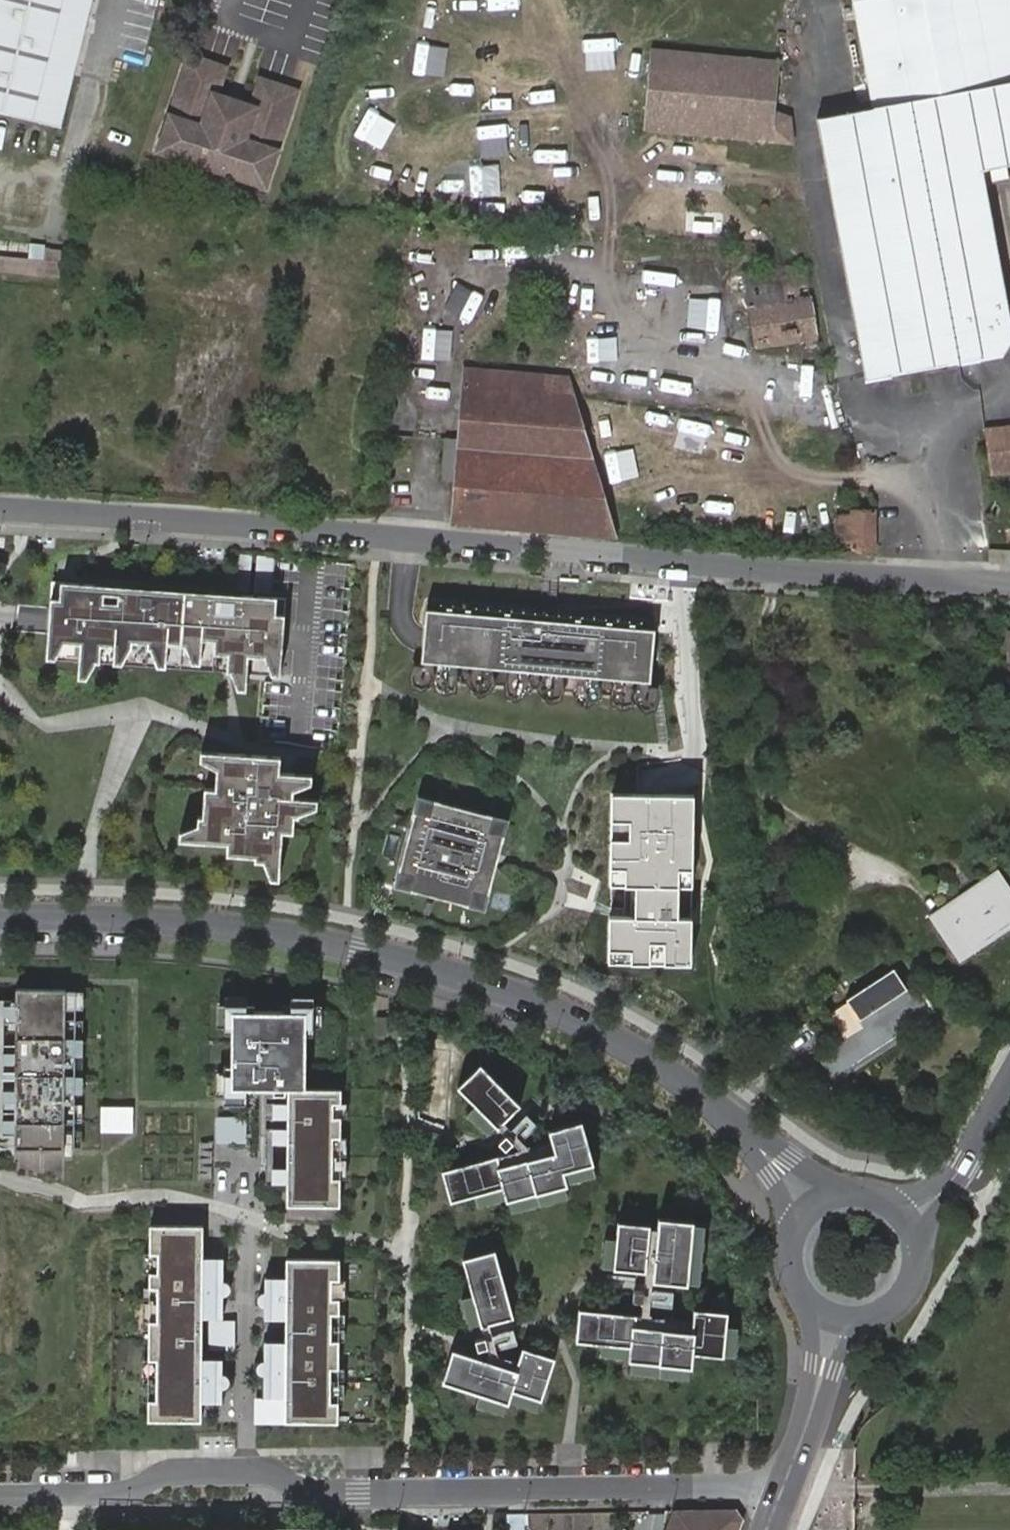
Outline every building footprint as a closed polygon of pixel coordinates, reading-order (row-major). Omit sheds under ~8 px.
[(59,126),(92,0),(0,0),(0,110),(59,126)] [(916,373),(1006,356),(1009,348),(1009,301),(985,167),(1009,162),(1009,0),(861,0),(881,111),(867,113),(916,373)] [(777,108),(782,63),(653,49),(648,101),(641,99),(639,127),(791,142),(794,118),(777,108)] [(299,91),(266,81),(258,107),(218,95),(226,68),(192,58),(164,151),(271,184),(299,91)] [(869,382),(916,373),(867,113),(818,121),(869,382)] [(61,250),(45,248),(43,261),(42,276),(58,278),(61,250)] [(0,257),(0,272),(42,276),(43,261),(0,257)] [(744,275),(755,345),(816,335),(805,271),(779,277),(777,269),(744,275)] [(452,524),(616,538),(576,399),(554,397),(556,378),(540,375),(540,380),(464,372),(459,441),(445,440),(442,481),(456,482),(452,524)] [(983,430),(987,474),(1009,472),(1009,428),(983,430)] [(852,528),(852,552),(874,553),(873,514),(851,514),(850,518),(843,518),(843,528),(852,528)] [(247,556),(236,555),(232,589),(243,590),(247,556)] [(272,558),(261,557),(258,592),(269,593),(272,558)] [(279,601),(52,577),(47,619),(43,658),(271,682),(279,601)] [(660,675),(654,621),(427,602),(424,640),(420,679),(421,679),(432,680),(435,680),(456,681),(471,683),(491,685),(506,686),(526,688),(541,689),(562,691),(577,692),(597,694),(612,695),(632,697),(636,697),(647,698),(648,698),(650,674),(660,675)] [(525,703),(526,695),(526,688),(506,686),(505,702),(507,709),(514,713),(521,710),(525,703)] [(560,707),(561,698),(562,691),(541,689),(540,705),(543,713),(549,716),(557,714),(560,707)] [(596,710),(597,700),(597,694),(577,692),(576,708),(578,715),(585,719),(592,716),(596,710)] [(632,704),(632,697),(612,695),(611,711),(613,718),(620,722),(627,720),(631,713),(632,704)] [(655,715),(653,707),(646,704),(647,698),(636,697),(635,713),(637,721),(644,724),(651,722),(655,715)] [(278,757),(215,753),(198,751),(198,760),(214,769),(213,789),(202,788),(200,816),(195,816),(195,825),(177,832),(176,840),(194,842),(225,844),(224,855),(252,857),(252,861),(261,862),(268,880),(276,880),(278,863),(280,832),(291,833),(292,817),(296,817),(296,815),(314,808),(315,800),(298,798),(291,798),(291,790),(308,784),(309,775),(277,772),(278,757)] [(429,815),(433,802),(420,799),(416,812),(429,815)] [(487,895),(506,821),(433,802),(429,815),(416,812),(400,872),(413,876),(410,889),(470,904),(474,891),(487,895)] [(410,889),(413,876),(400,872),(397,885),(410,889)] [(972,949),(1009,923),(1009,892),(1007,887),(954,922),(972,949)] [(483,908),(487,895),(474,891),(470,904),(483,908)] [(958,958),(972,949),(954,922),(940,930),(958,958)] [(829,1080),(928,1013),(916,995),(911,998),(891,969),(845,999),(864,1027),(815,1060),(829,1080)] [(66,988),(17,988),(17,1003),(16,1015),(16,1051),(16,1063),(16,1071),(3,1071),(3,1079),(16,1079),(16,1088),(16,1100),(15,1122),(15,1134),(15,1149),(65,1150),(66,988)] [(17,1003),(4,1003),(4,1015),(16,1015),(17,1003)] [(341,1090),(306,1089),(306,1011),(232,1011),(231,1089),(273,1089),(273,1097),(285,1097),(285,1089),(288,1089),(287,1206),(340,1207),(341,1178),(333,1178),(333,1138),(341,1138),(341,1117),(333,1117),(334,1104),(341,1104),(341,1090)] [(934,1022),(928,1013),(829,1080),(835,1087),(934,1022)] [(16,1051),(4,1051),(4,1063),(16,1063),(16,1051)] [(521,1105),(481,1064),(457,1087),(475,1105),(495,1126),(498,1128),(499,1127),(504,1122),(521,1105)] [(16,1088),(3,1088),(3,1100),(16,1100),(16,1088)] [(495,1126),(475,1105),(467,1113),(487,1133),(495,1126)] [(211,1114),(211,1143),(238,1143),(239,1115),(211,1114)] [(582,1121),(549,1130),(552,1142),(555,1152),(501,1167),(498,1157),(498,1156),(442,1171),(450,1203),(475,1196),(503,1189),(505,1199),(506,1202),(509,1201),(537,1194),(565,1186),(568,1185),(567,1183),(564,1172),(592,1164),(594,1164),(582,1121)] [(15,1122),(3,1122),(3,1134),(15,1134),(15,1122)] [(504,1122),(499,1127),(503,1132),(506,1134),(513,1142),(520,1149),(521,1151),(498,1157),(501,1167),(555,1152),(552,1142),(528,1149),(528,1146),(504,1122)] [(498,1142),(506,1149),(513,1142),(506,1134),(498,1142)] [(592,1164),(564,1172),(567,1183),(595,1175),(592,1164)] [(568,1197),(565,1186),(537,1194),(540,1204),(568,1197)] [(505,1199),(503,1189),(475,1196),(478,1207),(505,1199)] [(540,1204),(537,1194),(509,1201),(512,1212),(540,1204)] [(694,1220),(658,1217),(657,1230),(652,1280),(688,1284),(688,1281),(693,1223),(694,1220)] [(650,1224),(618,1221),(616,1238),(613,1267),(613,1268),(646,1271),(650,1229),(650,1224)] [(705,1224),(693,1223),(688,1281),(699,1282),(705,1224)] [(203,1226),(150,1226),(150,1254),(157,1254),(157,1273),(149,1273),(149,1288),(157,1288),(157,1321),(149,1321),(149,1360),(156,1360),(156,1400),(148,1400),(148,1421),(202,1421),(202,1385),(202,1376),(203,1293),(203,1283),(203,1226)] [(657,1230),(650,1229),(646,1271),(644,1288),(644,1291),(643,1302),(642,1317),(637,1317),(636,1326),(692,1331),(693,1322),(649,1318),(652,1280),(657,1230)] [(613,1267),(616,1238),(605,1237),(602,1265),(613,1267)] [(495,1249),(462,1258),(472,1295),(480,1323),(481,1326),(482,1325),(489,1324),(514,1317),(495,1249)] [(340,1259),(286,1259),(286,1295),(286,1304),(286,1363),(286,1372),(285,1398),(285,1422),(338,1423),(339,1402),(331,1402),(331,1369),(339,1369),(339,1340),(331,1340),(332,1314),(339,1314),(340,1299),(332,1299),(332,1280),(340,1280),(340,1259)] [(217,1281),(203,1283),(203,1293),(217,1295),(224,1295),(228,1294),(231,1290),(232,1288),(230,1284),(227,1281),(217,1281)] [(644,1291),(634,1290),(633,1301),(643,1302),(644,1291)] [(286,1304),(286,1295),(272,1292),(262,1293),(259,1295),(258,1297),(258,1301),(260,1305),(264,1306),(272,1306),(286,1304)] [(472,1295),(462,1298),(469,1326),(480,1323),(472,1295)] [(637,1315),(579,1310),(576,1342),(601,1345),(630,1347),(629,1359),(629,1361),(632,1361),(689,1367),(692,1367),(693,1354),(724,1356),(728,1312),(694,1309),(693,1322),(692,1331),(636,1326),(637,1317),(637,1315)] [(489,1324),(482,1325),(484,1333),(485,1337),(488,1347),(492,1362),(516,1370),(519,1363),(498,1356),(491,1331),(489,1324)] [(234,1326),(212,1325),(211,1350),(234,1350),(234,1326)] [(485,1337),(475,1340),(478,1350),(488,1347),(485,1337)] [(630,1347),(601,1345),(600,1356),(629,1359),(630,1347)] [(492,1362),(453,1349),(443,1382),(480,1394),(508,1403),(509,1404),(510,1402),(513,1392),(541,1401),(543,1401),(556,1359),(523,1348),(519,1363),(516,1370),(492,1362)] [(271,1375),(286,1372),(286,1363),(272,1360),(264,1360),(260,1362),(257,1365),(257,1370),(258,1372),(261,1374),(271,1375)] [(689,1367),(632,1361),(631,1373),(688,1378),(689,1367)] [(216,1374),(202,1376),(202,1385),(216,1388),(224,1388),(228,1387),(230,1383),(230,1379),(229,1377),(226,1374),(216,1374)] [(541,1401),(513,1392),(510,1402),(537,1411),(541,1401)] [(508,1403),(480,1394),(477,1405),(504,1414),(508,1403)] [(285,1398),(256,1398),(256,1422),(285,1422),(285,1398)] [(741,1520),(734,1512),(675,1512),(668,1529),(738,1529),(741,1520)]
